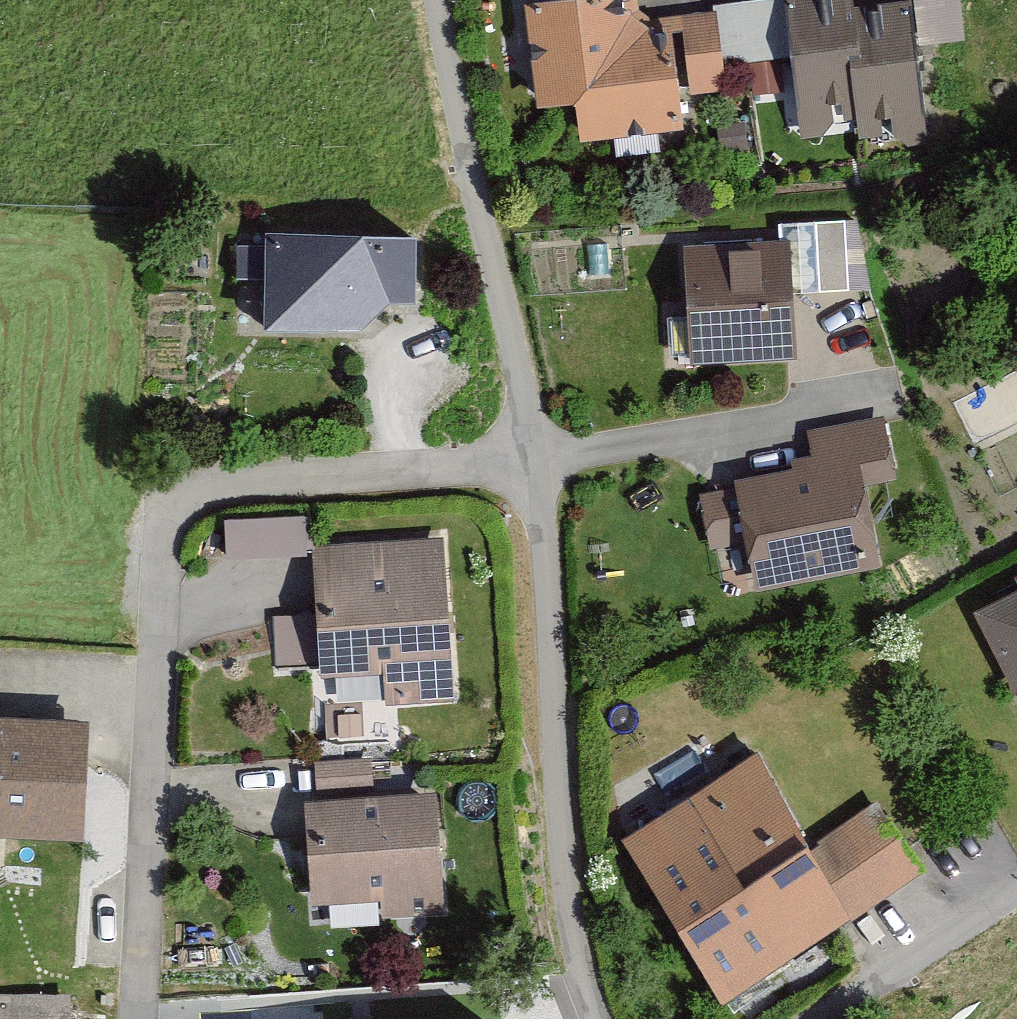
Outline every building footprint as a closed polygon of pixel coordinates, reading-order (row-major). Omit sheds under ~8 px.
[(633,0),(551,0),(551,2),(519,5),(530,110),(570,106),(574,142),(675,132),(665,38),(679,37),(685,98),(725,94),(722,65),(717,15),(647,22),(634,15),(633,0)] [(782,0),(775,0),(716,6),(717,15),(722,65),(788,59),(782,0)] [(906,1),(853,7),(852,0),(782,0),(788,59),(796,136),(854,131),(855,143),(919,136),(906,1)] [(955,0),(914,0),(919,47),(960,43),(955,0)] [(773,226),(773,245),(683,246),(685,368),(792,366),(791,296),(842,295),(841,225),(773,226)] [(356,333),(383,306),(409,306),(409,235),(257,235),(257,248),(232,248),(232,286),(253,286),(253,333),(356,333)] [(891,485),(880,421),(804,435),(809,460),(786,464),(788,475),(731,485),(733,497),(697,503),(706,558),(740,552),(748,595),(877,572),(863,490),(891,485)] [(300,557),(301,523),(221,522),(220,556),(300,557)] [(440,548),(312,552),(314,619),(272,620),(274,673),(315,672),(315,682),(380,680),(381,711),(445,708),(440,548)] [(1010,583),(1016,594),(969,617),(1012,701),(1016,698),(1016,580),(1010,583)] [(82,722),(0,720),(0,842),(77,845),(82,722)] [(920,880),(874,809),(806,853),(748,763),(617,848),(719,1005),(840,926),(842,930),(920,880)] [(368,795),(367,768),(311,770),(312,797),(368,795)] [(439,917),(431,799),(300,807),(307,912),(378,907),(379,921),(439,917)]
